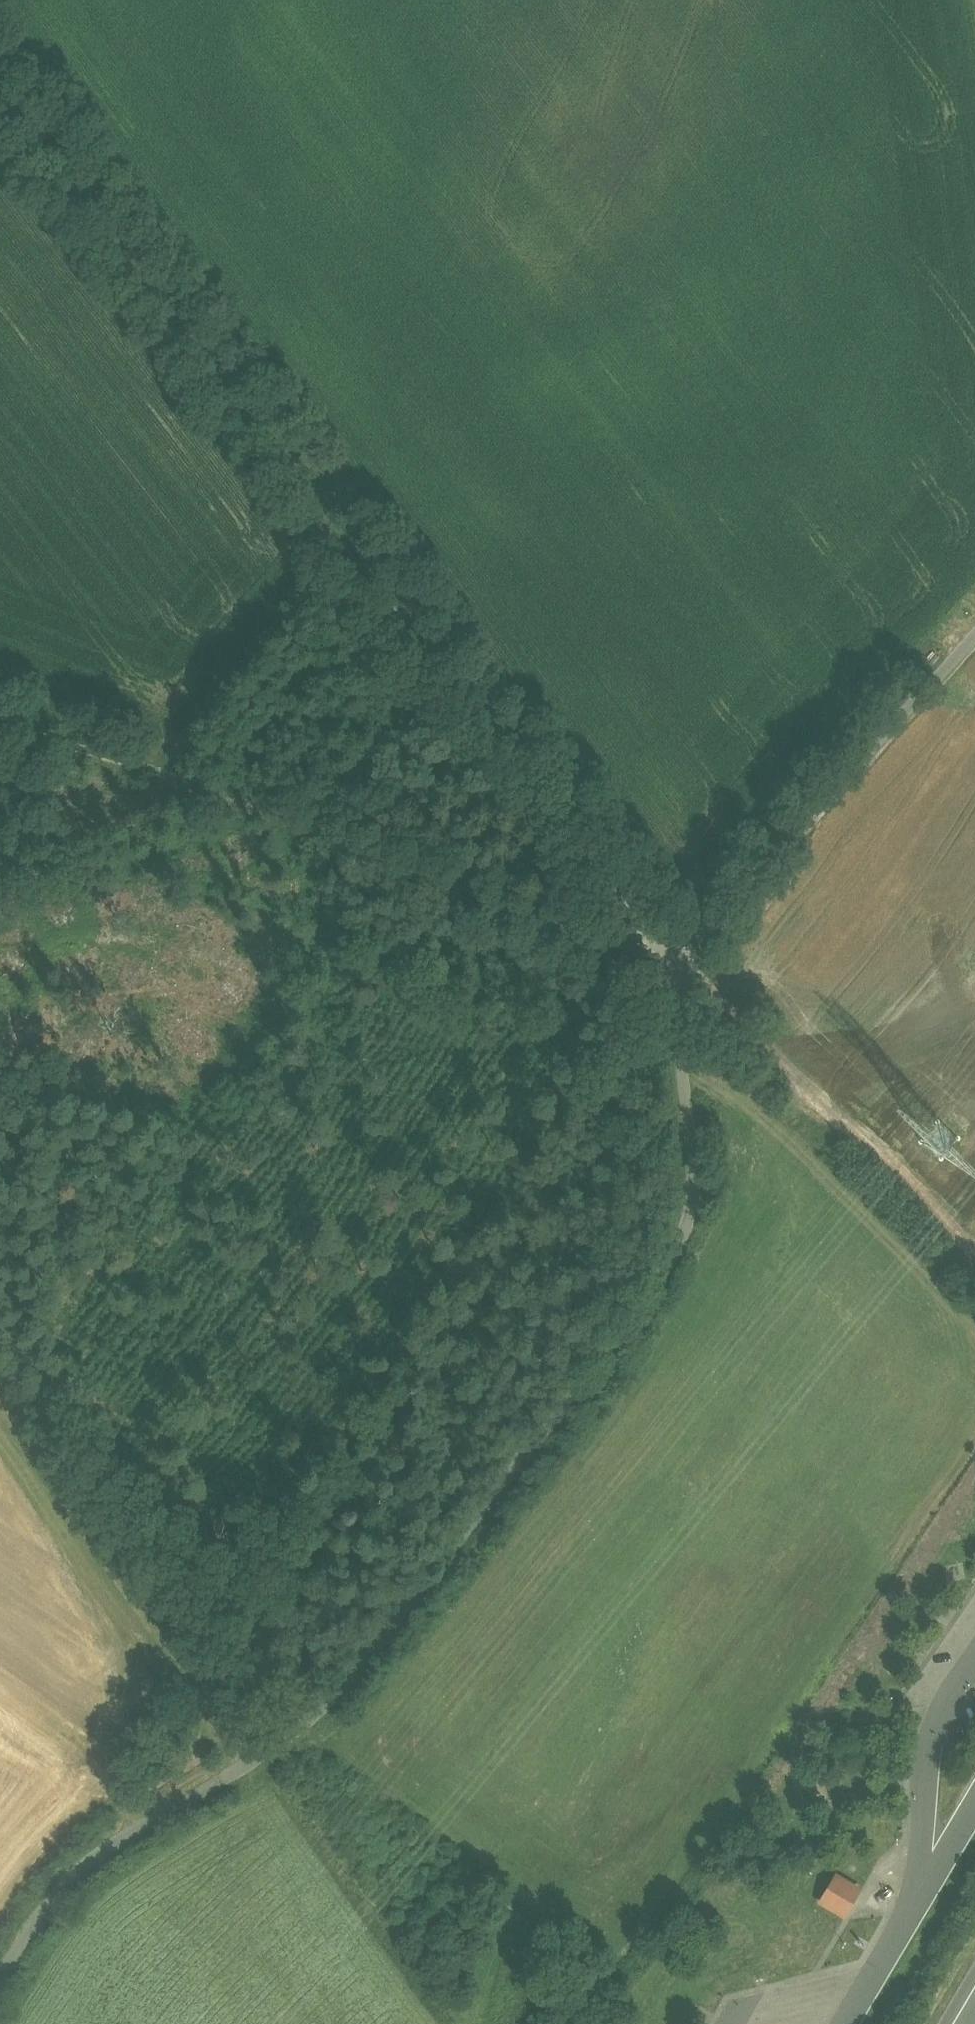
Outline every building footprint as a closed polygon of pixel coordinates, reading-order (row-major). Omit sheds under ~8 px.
[(829,1869),(811,1900),(838,1917),(857,1886),(829,1869)]
